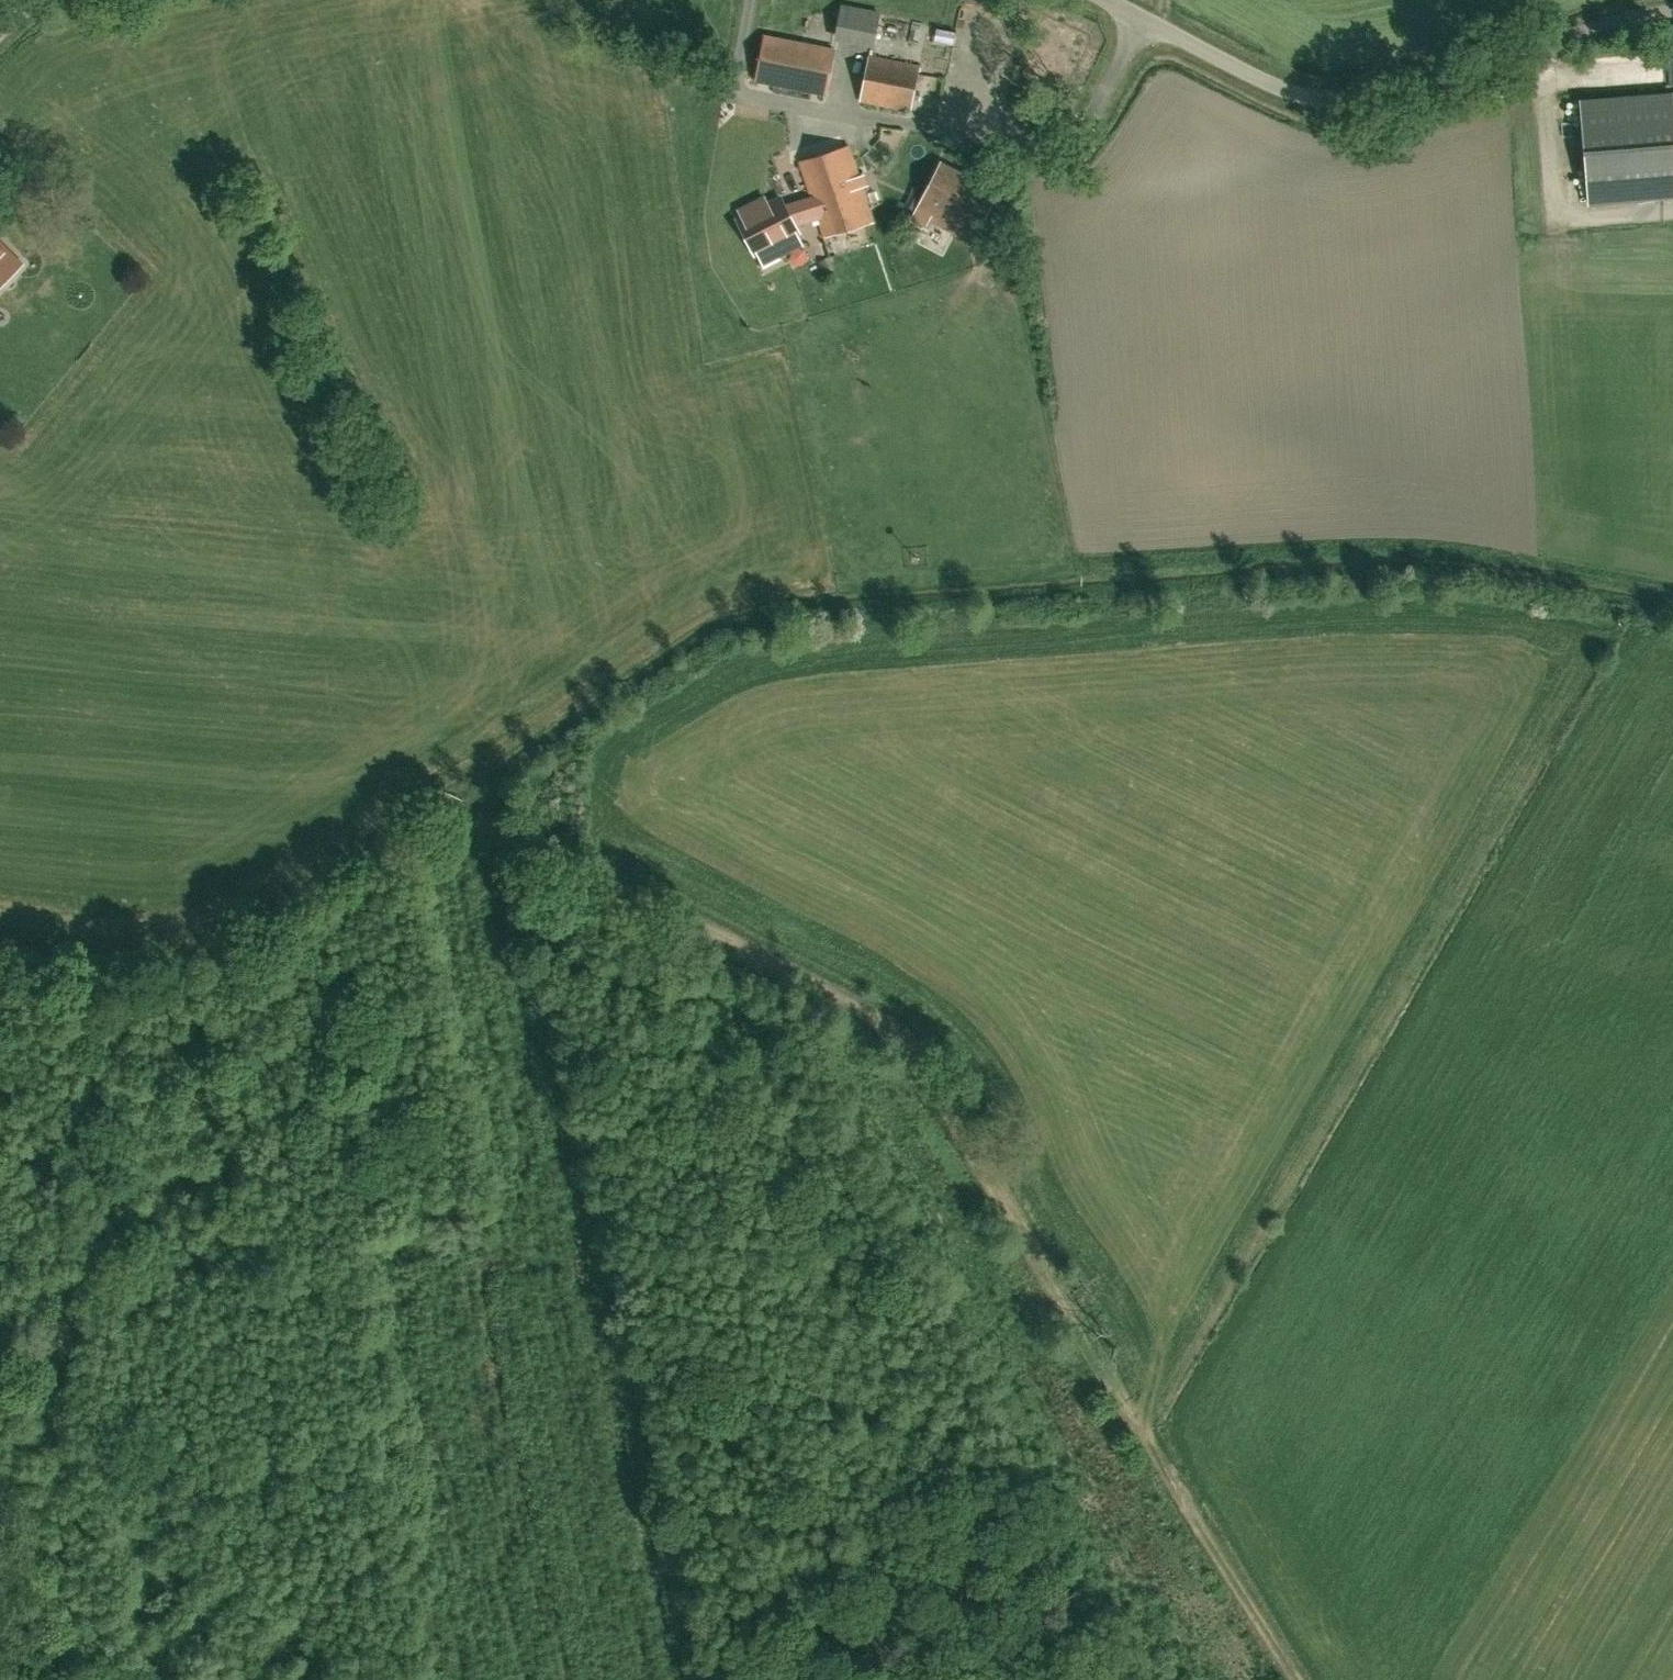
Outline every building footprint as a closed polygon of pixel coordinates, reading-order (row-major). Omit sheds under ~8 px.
[(842,6),(836,32),(875,40),(880,14),(842,6)] [(808,32),(832,37),(836,17),(813,12),(808,32)] [(930,26),(930,36),(956,36),(956,26),(930,26)] [(765,36),(756,80),(826,94),(835,50),(765,36)] [(870,56),(861,101),(911,110),(920,65),(870,56)] [(1046,106),(1054,105),(1052,94),(1045,95),(1046,106)] [(1581,101),(1588,201),(1672,194),(1672,94),(1581,101)] [(777,256),(804,242),(795,224),(818,217),(824,237),(874,221),(850,146),(801,161),(812,198),(786,207),(781,198),(760,209),(756,202),(739,210),(743,217),(738,219),(755,253),(772,245),(777,256)] [(972,243),(999,191),(942,161),(915,214),(972,243)] [(22,263),(0,242),(0,285),(22,263)]
